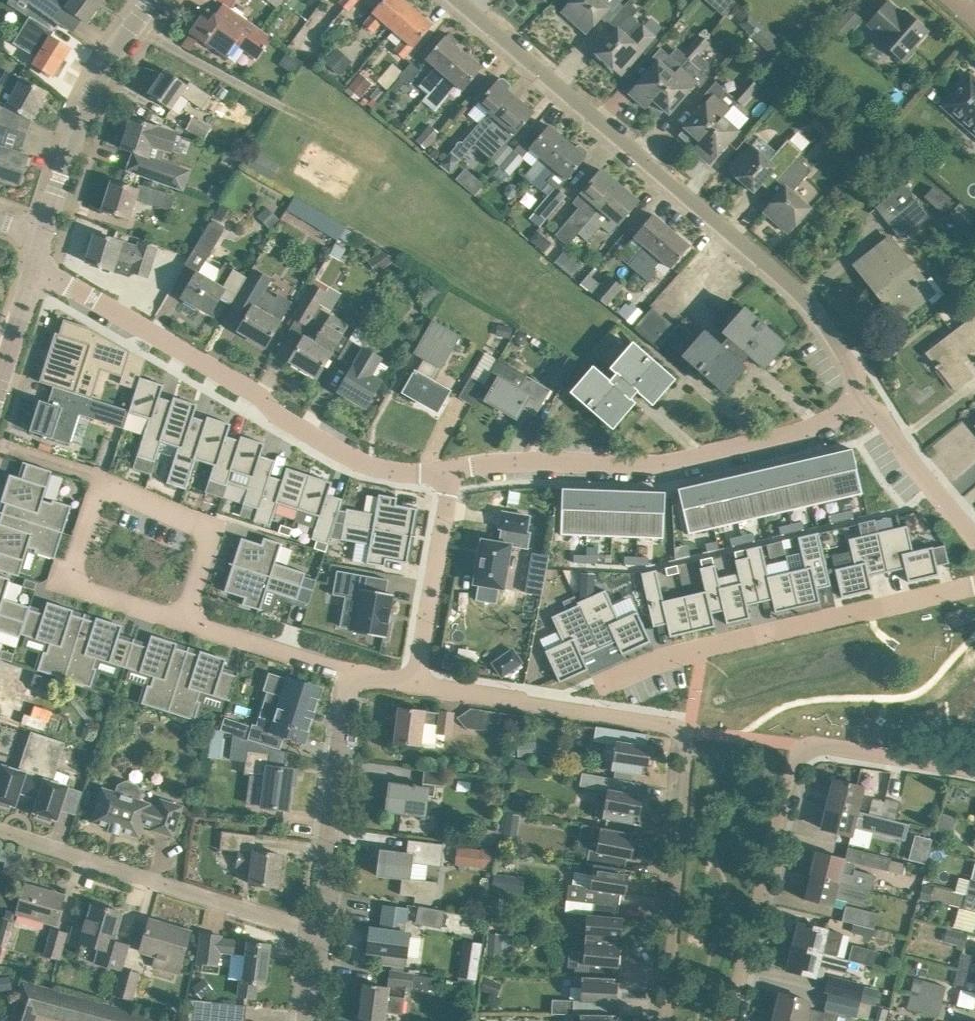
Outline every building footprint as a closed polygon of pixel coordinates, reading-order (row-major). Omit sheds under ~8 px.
[(53,17),(63,3),(59,0),(29,0),(53,17)] [(65,7),(87,22),(103,0),(70,0),(65,7)] [(340,3),(347,10),(355,0),(343,0),(340,3)] [(393,30),(412,7),(404,0),(383,0),(372,12),(374,13),(364,24),(373,32),(382,21),(393,30)] [(562,11),(587,33),(600,18),(608,9),(611,13),(620,3),(623,0),(572,0),(562,11)] [(880,36),(878,39),(904,62),(917,48),(914,46),(928,31),(914,18),(911,21),(888,0),(867,24),(880,36)] [(207,9),(190,33),(205,44),(207,42),(227,56),(236,43),(244,49),(258,58),(264,49),(273,37),(224,3),(215,15),(207,9)] [(393,30),(404,39),(395,50),(403,57),(412,46),(413,47),(433,25),(412,7),(393,30)] [(832,27),(843,37),(861,18),(849,7),(832,27)] [(320,38),(329,46),(348,24),(339,15),(320,38)] [(30,16),(14,42),(37,57),(33,63),(54,76),(55,74),(59,77),(64,68),(60,66),(70,48),(51,36),(54,31),(30,16)] [(641,26),(630,16),(625,20),(596,53),(621,75),(642,51),(646,54),(658,40),(655,37),(656,36),(643,24),(641,26)] [(785,45),(761,24),(751,36),(775,57),(785,45)] [(445,36),(426,58),(437,67),(428,77),(427,76),(418,86),(427,93),(422,100),(463,52),(456,45),(458,42),(449,34),(446,37),(445,36)] [(692,45),(701,53),(710,44),(700,36),(692,45)] [(684,55),(689,59),(693,63),(699,56),(701,53),(692,45),(684,55)] [(665,69),(668,65),(669,56),(660,48),(649,61),(654,65),(629,93),(646,108),(653,99),(673,76),(665,69)] [(422,100),(434,111),(456,84),(463,90),(482,68),(463,52),(422,100)] [(689,59),(673,76),(653,99),(669,113),(695,84),(699,88),(706,80),(706,76),(709,71),(708,63),(699,56),(693,63),(689,59)] [(411,63),(399,76),(400,77),(404,81),(408,84),(420,71),(411,63)] [(148,93),(171,109),(182,94),(202,109),(211,96),(190,81),(187,85),(165,69),(148,93)] [(7,127),(13,109),(32,119),(47,92),(29,82),(22,78),(22,79),(6,70),(0,81),(0,125),(7,127)] [(970,74),(946,101),(972,124),(969,128),(974,133),(974,79),(970,74)] [(741,88),(750,96),(759,87),(749,79),(741,88)] [(497,80),(478,103),(489,112),(466,139),(474,145),(516,96),(509,91),(510,89),(509,85),(503,80),(499,80),(498,82),(497,80)] [(685,128),(679,135),(694,148),(723,117),(730,109),(721,101),(724,89),(716,82),(700,99),(705,104),(684,127),(685,128)] [(737,101),(742,106),(750,96),(741,88),(733,97),(737,101)] [(492,174),(494,175),(514,151),(506,144),(514,134),(515,135),(534,112),(516,96),(474,145),(499,167),(492,174)] [(811,123),(820,131),(829,121),(819,113),(811,123)] [(723,117),(694,148),(693,149),(710,164),(739,131),(723,117)] [(187,128),(205,138),(211,128),(192,118),(187,128)] [(158,127),(151,125),(132,119),(122,148),(148,156),(152,144),(171,150),(176,135),(157,129),(158,127)] [(820,131),(829,139),(838,129),(829,121),(820,131)] [(20,183),(28,156),(1,148),(7,127),(0,125),(0,177),(20,183)] [(416,141),(425,149),(439,133),(430,125),(416,141)] [(532,166),(524,176),(531,183),(567,141),(549,125),(530,147),(541,156),(532,166)] [(775,167),(782,173),(803,150),(788,138),(776,152),(759,136),(751,145),(729,169),(754,191),(775,167)] [(575,147),(568,141),(567,141),(531,183),(540,190),(548,181),(555,187),(557,189),(566,178),(567,179),(586,157),(585,156),(586,155),(586,151),(580,145),(576,146),(575,147)] [(514,151),(494,175),(502,182),(508,174),(510,175),(524,159),(514,151)] [(441,166),(450,174),(459,162),(451,155),(441,166)] [(146,177),(176,188),(183,167),(153,156),(146,177)] [(810,170),(798,160),(757,208),(789,234),(811,208),(792,192),(810,170)] [(584,227),(620,185),(601,169),(573,202),(579,207),(555,235),(567,246),(584,227)] [(474,191),(480,184),(463,170),(458,177),(474,191)] [(176,195),(156,189),(139,184),(137,190),(112,181),(103,210),(130,218),(136,200),(171,211),(176,195)] [(613,231),(638,201),(620,185),(584,227),(578,233),(590,243),(605,224),(613,231)] [(876,207),(901,238),(923,220),(911,205),(916,201),(904,185),(876,207)] [(529,218),(539,227),(566,196),(557,189),(555,187),(529,218)] [(294,196),(286,209),(337,240),(345,226),(294,196)] [(960,202),(948,216),(965,231),(974,221),(974,216),(960,202)] [(653,214),(633,237),(644,246),(637,255),(644,261),(672,230),(653,214)] [(195,247),(208,255),(223,230),(210,222),(195,247)] [(637,271),(649,281),(657,272),(652,268),(660,259),(671,268),(690,246),(672,230),(637,271)] [(87,261),(130,276),(131,271),(147,276),(157,249),(139,243),(138,247),(96,233),(87,261)] [(891,237),(862,260),(883,287),(877,292),(899,319),(928,296),(933,302),(945,292),(931,276),(919,285),(907,269),(912,264),(891,237)] [(317,273),(325,278),(343,249),(335,244),(317,273)] [(182,297),(210,314),(222,295),(233,301),(246,278),(223,264),(221,269),(205,260),(198,273),(197,272),(182,297)] [(255,270),(235,305),(249,313),(253,306),(253,307),(264,290),(263,289),(269,279),(255,270)] [(600,285),(589,274),(581,283),(607,305),(622,286),(609,275),(600,285)] [(312,283),(292,317),(306,325),(327,292),(312,283)] [(238,330),(266,347),(293,301),(279,294),(277,297),(264,290),(253,307),(253,306),(249,313),(238,330)] [(629,305),(621,315),(626,319),(634,326),(644,313),(631,302),(629,305)] [(634,328),(658,349),(665,340),(675,327),(652,307),(634,328)] [(772,351),(776,354),(785,344),(745,308),(736,318),(739,322),(727,335),(730,337),(748,354),(760,365),(772,351)] [(950,336),(935,348),(943,360),(935,366),(936,369),(939,367),(955,388),(971,375),(961,362),(974,351),(974,317),(950,336)] [(56,332),(40,381),(49,384),(54,386),(76,393),(85,364),(122,376),(130,350),(88,326),(64,318),(59,333),(56,332)] [(415,353),(424,358),(417,371),(415,370),(403,392),(438,411),(450,390),(431,380),(438,367),(442,369),(461,336),(433,320),(415,353)] [(665,340),(683,356),(693,345),(696,348),(701,343),(679,323),(675,327),(665,340)] [(290,361),(317,377),(332,353),(331,352),(342,334),(328,326),(317,344),(304,336),(290,361)] [(701,343),(696,348),(693,345),(683,356),(720,388),(732,374),(736,378),(745,367),(741,363),(748,354),(730,337),(722,346),(709,335),(701,343)] [(338,358),(353,367),(339,390),(366,406),(381,382),(370,375),(380,357),(350,339),(338,358)] [(674,379),(658,366),(633,344),(624,353),(628,356),(616,370),(619,373),(611,382),(598,370),(586,384),(582,380),(572,392),(609,424),(621,410),(625,413),(634,403),(629,399),(637,390),(649,400),(661,386),(664,389),(674,379)] [(483,386),(484,386),(499,361),(485,353),(460,397),(472,404),(483,386)] [(484,386),(490,390),(489,391),(490,392),(486,400),(516,417),(522,407),(535,414),(549,390),(499,361),(484,386)] [(130,410),(129,412),(149,418),(133,468),(151,473),(162,441),(161,441),(175,397),(174,396),(172,401),(160,397),(164,384),(140,377),(130,410)] [(40,400),(30,430),(70,443),(79,414),(109,423),(115,405),(76,393),(54,386),(48,402),(40,400)] [(175,397),(161,441),(162,441),(178,447),(167,482),(186,489),(196,459),(195,459),(208,416),(207,416),(206,420),(194,416),(197,404),(175,397)] [(115,405),(109,423),(124,428),(129,412),(130,410),(115,405)] [(208,416),(195,459),(196,459),(214,465),(206,491),(223,497),(228,482),(232,470),(231,470),(242,436),(241,435),(240,440),(227,436),(231,423),(208,416)] [(232,470),(228,482),(248,488),(243,503),(244,504),(258,508),(254,520),(255,520),(269,475),(270,475),(275,460),(261,455),(265,443),(242,436),(231,470),(232,470)] [(836,499),(861,494),(851,448),(826,454),(836,499)] [(812,504),(836,499),(826,454),(801,459),(812,504)] [(787,511),(812,504),(801,459),(777,465),(787,511)] [(63,532),(71,505),(52,499),(51,503),(42,500),(52,471),(23,462),(22,463),(26,464),(22,478),(18,477),(14,476),(12,483),(7,482),(1,502),(5,503),(2,512),(0,512),(63,532)] [(752,471),(763,516),(787,511),(777,465),(752,471)] [(269,475),(255,520),(270,525),(278,503),(298,509),(310,474),(287,467),(283,479),(270,475),(269,475)] [(728,477),(738,522),(763,516),(752,471),(728,477)] [(310,474),(298,509),(319,516),(312,538),(316,540),(328,544),(330,537),(335,521),(339,509),(343,498),(328,494),(332,482),(310,474)] [(713,528),(738,522),(728,477),(703,482),(713,528)] [(677,488),(688,534),(713,528),(703,482),(677,488)] [(562,488),(560,534),(587,535),(588,489),(562,488)] [(588,489),(587,535),(611,536),(613,489),(588,489)] [(637,537),(638,490),(613,489),(611,536),(637,537)] [(664,491),(638,490),(637,537),(663,538),(664,491)] [(339,509),(335,521),(412,535),(417,508),(396,504),(397,497),(379,494),(376,513),(347,508),(346,511),(339,509)] [(241,516),(254,520),(258,508),(244,504),(241,516)] [(852,509),(840,512),(841,520),(842,520),(854,517),(852,509)] [(0,512),(0,513),(2,513),(0,518),(0,570),(18,576),(20,571),(28,547),(35,549),(34,552),(38,554),(54,559),(63,532),(0,512)] [(482,540),(475,583),(503,588),(511,546),(520,547),(523,532),(527,533),(530,516),(503,512),(500,528),(502,528),(499,542),(482,540)] [(840,512),(828,515),(830,522),(830,523),(842,520),(841,520),(840,512)] [(854,564),(835,569),(841,597),(872,589),(869,576),(887,572),(878,532),(875,518),(858,522),(861,535),(849,538),(854,564)] [(803,520),(791,523),(793,531),(804,529),(803,520)] [(335,521),(330,537),(370,544),(367,563),(385,566),(386,559),(407,563),(412,535),(335,521)] [(790,523),(779,526),(781,534),(792,531),(793,531),(791,523),(790,523)] [(281,524),(278,532),(290,536),(292,528),(281,524)] [(907,525),(878,532),(887,572),(905,568),(908,581),(939,574),(937,565),(948,562),(944,545),(933,548),(932,546),(913,550),(907,525)] [(754,532),(741,534),(743,543),(756,540),(754,532)] [(805,567),(789,571),(798,607),(820,602),(817,588),(831,585),(818,532),(798,536),(805,567)] [(741,534),(730,537),(731,545),(743,543),(741,534)] [(261,544),(241,538),(233,564),(229,563),(313,590),(316,580),(304,576),(305,572),(275,563),(282,543),(263,537),(261,544)] [(316,540),(314,548),(326,552),(328,544),(316,540)] [(717,540),(705,543),(707,551),(719,548),(717,540)] [(782,541),(766,544),(769,557),(785,554),(782,541)] [(747,548),(736,551),(737,559),(749,556),(747,548)] [(761,553),(749,556),(759,601),(772,598),(775,612),(798,607),(789,571),(768,576),(763,553),(761,553)] [(574,554),(573,562),(585,562),(586,563),(586,554),(574,554)] [(586,554),(586,563),(598,563),(598,555),(586,554)] [(624,555),(624,563),(636,564),(637,556),(636,556),(624,555)] [(637,556),(636,564),(649,565),(649,557),(637,556)] [(712,556),(700,559),(702,567),(714,564),(712,556)] [(720,587),(719,587),(724,609),(727,623),(750,618),(747,604),(759,601),(749,556),(737,559),(735,559),(740,582),(720,587)] [(309,604),(313,590),(229,563),(229,564),(232,565),(225,591),(244,597),(242,605),(261,610),(267,591),(309,604)] [(677,564),(665,567),(667,575),(679,572),(677,564)] [(705,590),(684,595),(692,631),(715,626),(712,612),(724,609),(719,587),(720,587),(715,564),(714,564),(702,567),(700,567),(705,590)] [(656,569),(641,573),(653,626),(667,623),(670,636),(692,631),(684,595),(663,600),(656,569)] [(388,579),(337,570),(333,595),(345,597),(359,599),(353,630),(353,632),(386,637),(394,594),(386,593),(388,579)] [(579,601),(594,594),(595,573),(580,573),(579,601)] [(24,622),(30,606),(4,597),(11,578),(0,575),(0,614),(24,622)] [(23,586),(34,590),(37,582),(25,578),(23,586)] [(605,589),(578,601),(599,648),(616,641),(622,654),(651,641),(637,611),(619,619),(605,589)] [(574,596),(562,601),(566,610),(577,605),(574,596)] [(563,642),(545,650),(559,682),(588,669),(582,656),(599,648),(578,601),(577,602),(578,604),(577,605),(566,610),(552,616),(563,642)] [(21,634),(26,636),(50,643),(47,652),(44,651),(38,670),(64,679),(85,613),(83,617),(73,614),(74,609),(55,604),(54,608),(46,606),(45,610),(44,613),(30,609),(31,605),(30,605),(30,606),(24,622),(20,634),(21,634)] [(86,613),(85,613),(64,679),(91,687),(97,667),(95,667),(97,659),(121,666),(125,668),(135,639),(134,638),(133,642),(119,638),(120,634),(121,630),(114,627),(115,623),(97,617),(95,621),(85,618),(86,613)] [(0,614),(0,631),(20,638),(21,634),(20,634),(24,622),(0,614)] [(135,639),(125,668),(129,669),(153,677),(150,685),(148,684),(142,703),(168,712),(188,651),(189,647),(188,646),(187,650),(177,647),(178,643),(159,637),(158,641),(150,639),(149,643),(148,647),(134,643),(135,639)] [(188,651),(168,712),(195,721),(201,701),(198,700),(201,692),(225,700),(230,701),(239,672),(238,672),(236,675),(223,671),(224,668),(225,663),(218,661),(219,656),(200,650),(199,654),(188,651),(190,647),(189,647),(188,651)] [(500,676),(521,663),(512,647),(491,660),(500,676)] [(0,658),(12,661),(15,653),(3,649),(0,658)] [(320,688),(269,672),(263,690),(283,696),(279,708),(278,707),(274,720),(275,720),(272,730),(252,723),(252,726),(248,738),(280,749),(284,735),(304,741),(307,730),(308,731),(312,718),(311,718),(313,711),(315,711),(319,698),(317,698),(320,688)] [(35,673),(31,685),(55,693),(59,681),(35,673)] [(451,734),(451,732),(453,712),(440,711),(440,713),(399,708),(394,742),(420,745),(423,722),(439,724),(438,732),(451,734)] [(457,718),(466,728),(482,730),(498,724),(500,713),(470,708),(457,718)] [(240,722),(236,735),(248,738),(252,726),(240,722)] [(646,746),(648,734),(596,726),(594,741),(615,744),(613,760),(605,758),(604,769),(650,776),(649,770),(648,770),(651,746),(646,746)] [(247,759),(245,774),(267,777),(263,806),(288,809),(292,784),(295,784),(297,770),(269,766),(270,753),(267,753),(267,747),(213,729),(209,759),(236,762),(237,758),(247,759)] [(29,795),(48,737),(31,731),(18,770),(3,765),(0,775),(0,804),(9,807),(11,804),(15,805),(20,791),(29,795)] [(29,795),(30,795),(39,798),(34,811),(39,813),(38,816),(51,821),(52,817),(57,819),(68,786),(53,781),(65,742),(48,737),(29,795)] [(446,772),(445,772),(425,769),(423,786),(416,786),(416,784),(413,783),(413,785),(390,782),(386,811),(425,816),(428,794),(434,795),(436,784),(445,785),(446,772)] [(580,785),(608,790),(605,805),(598,804),(595,817),(641,826),(640,820),(639,819),(643,796),(638,795),(640,783),(582,772),(580,785)] [(834,780),(828,804),(857,811),(863,787),(834,780)] [(93,821),(139,836),(143,823),(153,827),(152,829),(173,835),(182,806),(162,800),(159,808),(149,804),(149,803),(139,800),(141,792),(138,785),(126,781),(119,785),(116,792),(103,788),(93,821)] [(884,801),(873,798),(869,814),(896,821),(901,801),(885,797),(884,801)] [(828,804),(822,828),(853,835),(855,828),(885,836),(886,833),(894,835),(905,838),(908,824),(897,821),(896,821),(869,814),(857,811),(828,804)] [(936,829),(952,832),(955,817),(940,813),(936,829)] [(586,863),(624,869),(624,868),(627,857),(632,858),(635,839),(637,839),(640,834),(593,825),(588,856),(586,863)] [(257,835),(237,832),(222,830),(220,849),(239,851),(237,866),(252,868),(250,883),(278,886),(282,855),(255,851),(257,835)] [(914,833),(909,858),(926,861),(931,836),(914,833)] [(444,844),(429,842),(409,840),(407,853),(381,850),(378,875),(402,878),(400,894),(436,899),(439,882),(410,878),(412,862),(441,866),(444,844)] [(817,851),(811,875),(871,890),(875,875),(854,869),(853,875),(842,872),(845,861),(902,875),(905,863),(890,860),(890,858),(848,847),(845,858),(817,851)] [(468,849),(466,866),(479,867),(481,850),(468,849)] [(567,899),(619,905),(621,893),(626,894),(629,875),(630,875),(633,870),(624,868),(624,869),(586,863),(585,873),(575,872),(573,884),(569,884),(567,899)] [(811,875),(804,899),(833,906),(835,898),(867,906),(871,890),(811,875)] [(966,894),(974,897),(974,880),(966,878),(962,893),(966,894)] [(16,913),(56,925),(65,895),(46,889),(46,890),(41,889),(41,888),(25,883),(16,913)] [(937,887),(934,899),(948,902),(951,890),(937,887)] [(966,894),(963,908),(974,911),(974,897),(966,894)] [(578,938),(624,942),(623,937),(621,937),(623,918),(618,917),(619,905),(567,899),(566,900),(594,903),(593,915),(587,915),(586,929),(578,928),(578,938)] [(95,962),(123,970),(130,945),(115,940),(123,911),(92,903),(86,926),(73,922),(67,945),(79,948),(81,943),(98,948),(95,962)] [(381,963),(404,967),(409,933),(404,932),(408,908),(385,905),(381,929),(371,927),(368,952),(382,954),(381,963)] [(854,923),(874,928),(878,913),(846,905),(842,920),(854,923)] [(419,906),(415,923),(441,928),(444,911),(419,906)] [(489,928),(512,932),(514,922),(506,920),(508,911),(493,908),(489,928)] [(6,947),(13,922),(3,919),(0,932),(0,945),(6,947)] [(141,950),(157,955),(154,965),(178,972),(190,931),(175,927),(174,929),(167,927),(168,925),(150,919),(144,939),(141,950)] [(799,922),(793,946),(837,957),(843,934),(799,922)] [(854,923),(851,932),(872,937),(872,935),(874,928),(854,923)] [(45,954),(59,958),(67,932),(52,928),(45,954)] [(944,941),(964,946),(967,934),(947,929),(944,941)] [(197,961),(219,964),(220,952),(246,955),(243,980),(240,980),(238,995),(256,997),(258,983),(266,984),(271,944),(222,938),(222,936),(201,933),(197,961)] [(486,958),(500,959),(502,934),(488,933),(486,958)] [(569,945),(568,967),(575,967),(574,976),(589,976),(589,977),(613,978),(613,977),(614,966),(619,966),(621,947),(622,947),(624,942),(578,938),(577,945),(569,945)] [(848,959),(849,960),(873,965),(876,951),(852,945),(848,959)] [(793,946),(787,970),(815,977),(818,966),(845,973),(849,960),(848,959),(837,957),(793,946)] [(957,967),(974,972),(974,963),(973,962),(974,956),(961,953),(957,967)] [(459,961),(457,976),(477,979),(479,964),(459,961)] [(953,983),(967,986),(968,981),(974,983),(974,972),(957,967),(953,983)] [(116,996),(131,1000),(139,973),(123,969),(116,996)] [(410,973),(390,970),(388,988),(376,986),(376,985),(372,984),(372,986),(364,985),(359,1020),(383,1020),(386,996),(404,998),(406,986),(412,987),(414,974),(410,973)] [(824,992),(828,993),(871,1004),(875,1005),(879,990),(864,986),(864,984),(828,975),(824,992)] [(573,999),(573,1014),(611,1015),(611,1014),(612,1003),(617,1003),(618,983),(619,984),(622,978),(613,977),(613,978),(589,977),(589,976),(574,976),(574,986),(582,987),(581,1000),(573,999)] [(914,978),(910,993),(942,1001),(946,986),(914,978)] [(37,1014),(23,980),(9,1020),(35,1020),(37,1014)] [(50,988),(23,980),(37,1014),(51,1017),(58,990),(50,988)] [(775,1017),(791,1020),(837,1020),(839,1013),(867,1020),(871,1004),(828,993),(824,1009),(825,1009),(824,1012),(809,1008),(811,1001),(781,993),(775,1017)] [(910,993),(906,1008),(938,1017),(942,1001),(910,993)] [(246,1006),(192,1000),(190,1020),(244,1020),(246,1006)]
